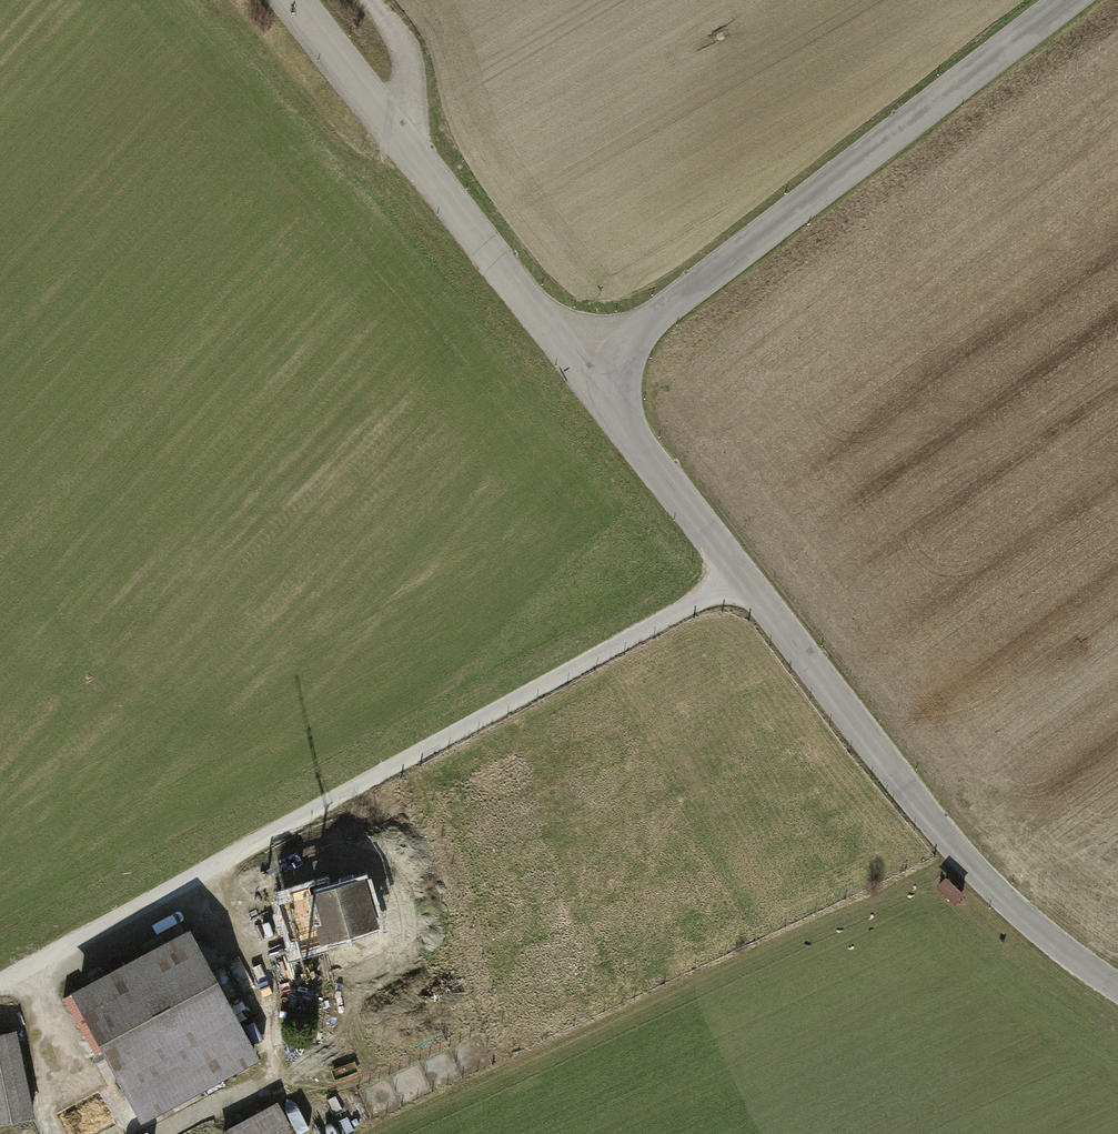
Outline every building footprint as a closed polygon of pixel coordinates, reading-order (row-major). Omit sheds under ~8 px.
[(372,932),(358,885),(273,909),(287,956),(372,932)] [(74,998),(141,1124),(256,1063),(189,937),(74,998)] [(0,1036),(0,1128),(35,1121),(18,1033),(0,1036)] [(224,1133),(289,1133),(274,1107),(224,1133)]
